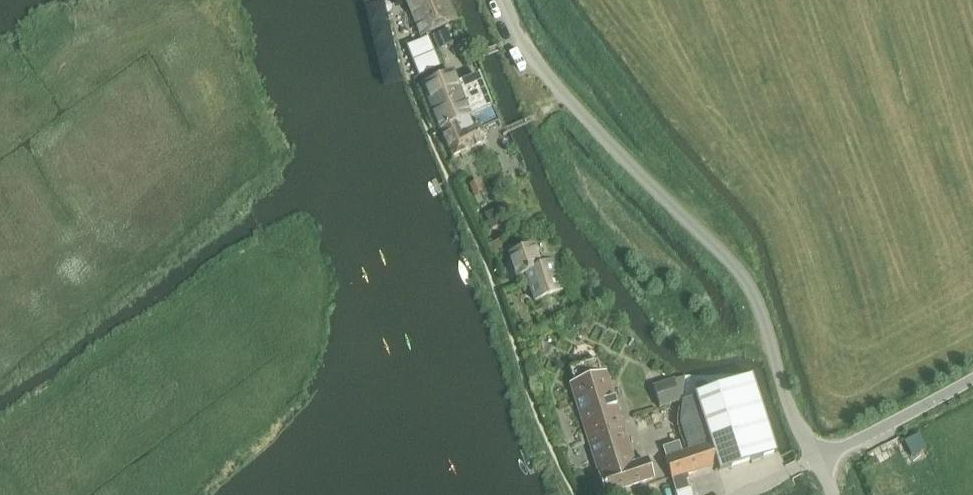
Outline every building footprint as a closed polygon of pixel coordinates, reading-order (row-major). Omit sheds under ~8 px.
[(445,0),(407,0),(422,37),(454,24),(445,0)] [(410,43),(419,75),(441,69),(432,37),(410,43)] [(453,74),(423,86),(438,122),(441,130),(481,113),(492,109),(494,108),(481,76),(458,85),(453,74)] [(481,113),(441,130),(452,157),(485,143),(480,131),(498,124),(492,109),(481,113)] [(478,183),(470,187),(474,197),(482,193),(478,183)] [(502,206),(483,215),(490,230),(509,222),(502,206)] [(499,242),(488,247),(493,257),(504,252),(499,242)] [(514,280),(526,276),(534,304),(557,297),(547,261),(536,264),(531,249),(507,256),(514,280)] [(588,444),(604,494),(610,494),(652,481),(646,462),(634,466),(605,374),(601,376),(596,362),(569,370),(573,385),(569,386),(588,444)] [(752,378),(695,396),(717,466),(719,472),(763,458),(775,455),(775,454),(776,454),(752,378)] [(672,380),(651,387),(659,409),(679,402),(672,380)] [(663,461),(675,494),(690,494),(684,476),(717,466),(695,396),(682,400),(691,426),(681,429),(689,452),(663,461)]
